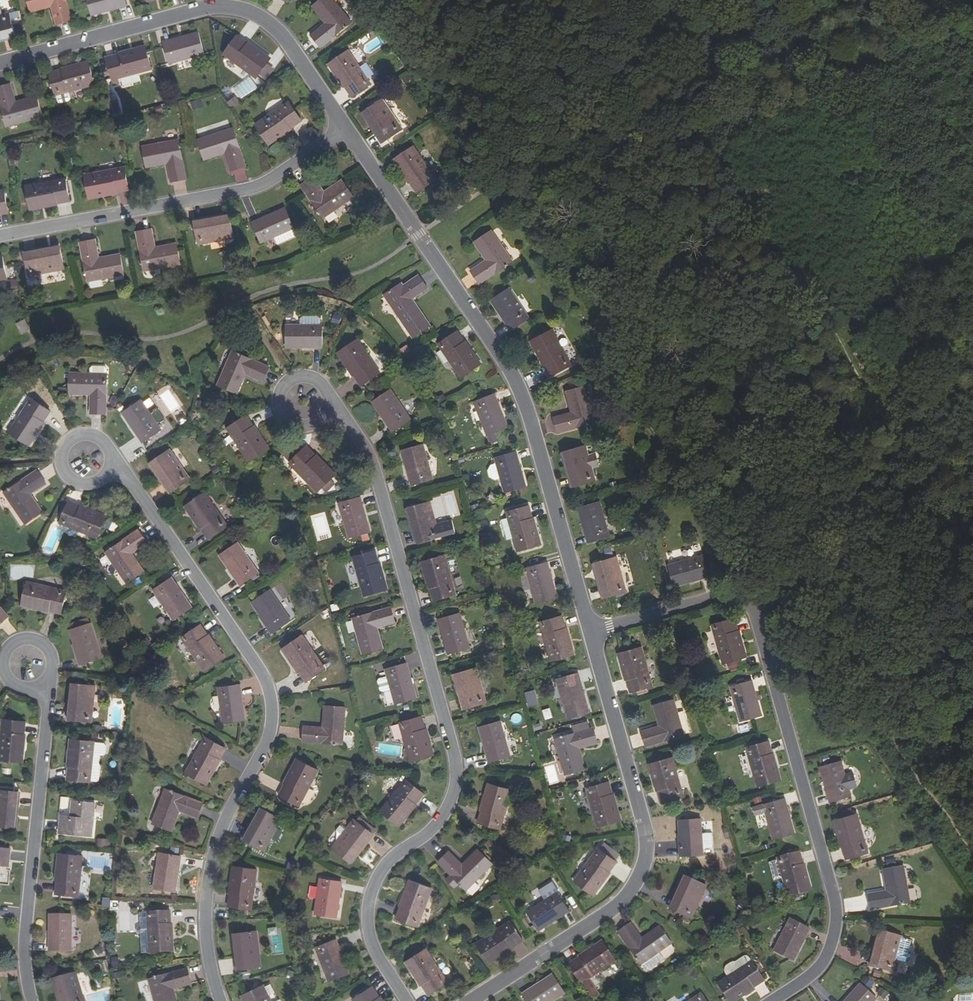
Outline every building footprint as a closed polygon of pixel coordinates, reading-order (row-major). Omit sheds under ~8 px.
[(66,0),(27,0),(30,11),(51,5),(56,23),(71,19),(66,0)] [(124,0),(87,0),(91,14),(125,4),(124,0)] [(329,24),(313,35),(321,47),(354,24),(337,0),(323,0),(316,5),(329,24)] [(1,36),(2,38),(14,35),(8,12),(0,14),(0,36),(1,36)] [(203,54),(198,33),(162,42),(168,64),(203,54)] [(269,60),(237,36),(223,55),(255,78),(269,60)] [(151,71),(145,49),(106,59),(113,86),(119,85),(118,80),(151,71)] [(371,83),(349,50),(329,63),(352,96),(371,83)] [(94,85),(88,63),(49,74),(56,96),(57,96),(70,92),(94,85)] [(9,85),(0,87),(0,106),(6,127),(42,117),(37,98),(15,104),(9,85)] [(70,92),(57,96),(59,105),(70,101),(71,99),(70,92)] [(192,102),(194,108),(203,106),(201,99),(192,102)] [(382,99),(365,110),(378,129),(375,131),(383,142),(402,128),(382,99)] [(301,120),(288,101),(254,124),(267,143),(301,120)] [(362,112),(375,131),(378,129),(365,110),(362,112)] [(244,164),(230,127),(194,140),(202,159),(223,151),(230,169),(244,164)] [(430,147),(447,137),(441,127),(424,138),(430,147)] [(185,178),(177,140),(140,146),(144,166),(166,162),(170,181),(185,178)] [(436,179),(413,145),(394,158),(417,192),(436,179)] [(125,190),(121,167),(81,174),(85,197),(125,190)] [(324,192),(313,177),(300,185),(323,218),(354,196),(342,179),(324,192)] [(70,200),(65,178),(25,185),(30,207),(70,200)] [(4,189),(0,190),(0,213),(8,212),(4,189)] [(294,229),(285,208),(252,222),(261,243),(274,237),(278,245),(296,237),(293,229),(294,229)] [(206,219),(193,221),(197,244),(233,238),(229,218),(206,222),(206,219)] [(154,248),(150,229),(135,232),(143,271),(180,264),(176,244),(154,248)] [(473,241),(486,261),(470,271),(478,283),(511,261),(490,230),(473,241)] [(97,258),(93,240),(78,242),(86,281),(122,275),(119,254),(97,258)] [(35,251),(23,253),(27,275),(62,269),(59,249),(35,253),(35,251)] [(404,286),(402,282),(384,294),(413,337),(430,326),(411,299),(428,288),(419,276),(404,286)] [(530,318),(509,288),(490,300),(510,330),(530,318)] [(25,320),(17,323),(22,334),(30,331),(25,320)] [(573,358),(550,324),(532,337),(554,371),(573,358)] [(322,347),(322,325),(285,325),(286,347),(322,347)] [(480,365),(457,332),(438,344),(461,378),(480,365)] [(380,372),(357,339),(338,352),(361,385),(380,372)] [(268,367),(231,353),(216,388),(235,395),(245,375),(262,381),(268,367)] [(67,373),(68,393),(90,394),(90,413),(105,413),(106,374),(89,373),(67,373)] [(130,386),(137,390),(142,381),(135,377),(130,386)] [(567,391),(573,411),(554,417),(558,431),(596,420),(587,385),(567,391)] [(411,419),(391,389),(372,401),(393,431),(411,419)] [(513,423),(495,393),(476,404),(494,435),(513,423)] [(50,412),(31,399),(8,432),(27,445),(50,412)] [(161,430),(141,400),(122,412),(143,442),(161,430)] [(267,451),(245,417),(225,429),(248,463),(267,451)] [(433,478),(422,444),(401,450),(412,485),(433,478)] [(337,473),(307,446),(292,463),(322,490),(337,473)] [(586,446),(568,451),(574,474),(571,474),(575,486),(596,480),(586,446)] [(170,448),(152,460),(166,479),(164,481),(171,491),(190,479),(170,448)] [(565,452),(571,474),(574,474),(568,451),(565,452)] [(525,486),(515,452),(495,458),(496,462),(494,463),(494,464),(491,465),(488,470),(490,476),(496,479),(500,477),(505,492),(525,486)] [(150,461),(164,481),(166,479),(152,460),(150,461)] [(44,482),(36,470),(3,492),(24,523),(41,512),(29,493),(44,482)] [(227,525),(205,492),(185,505),(208,538),(227,525)] [(448,518),(459,515),(453,494),(432,500),(437,515),(447,513),(448,518)] [(370,532),(360,497),(339,504),(348,538),(370,532)] [(430,501),(410,507),(417,528),(414,529),(418,542),(440,536),(430,501)] [(106,517),(68,502),(60,524),(98,538),(106,517)] [(610,537),(600,502),(579,507),(589,542),(610,537)] [(540,545),(529,506),(506,512),(517,551),(540,545)] [(408,507),(414,529),(417,528),(410,507),(408,507)] [(311,515),(317,541),(331,538),(325,512),(311,515)] [(147,542),(139,529),(106,552),(127,582),(144,571),(132,552),(147,542)] [(259,572),(238,542),(219,554),(240,584),(259,572)] [(386,589),(375,550),(353,557),(364,596),(386,589)] [(455,594),(444,555),(422,561),(433,600),(455,594)] [(710,577),(704,556),(668,565),(674,586),(710,577)] [(617,557),(597,562),(603,584),(601,585),(604,598),(626,592),(617,557)] [(556,597),(547,562),(525,569),(535,603),(556,597)] [(594,563),(601,585),(603,584),(597,562),(594,563)] [(192,609),(171,579),(153,591),(174,621),(192,609)] [(66,591),(27,582),(21,604),(60,614),(66,591)] [(290,620),(269,590),(251,603),(271,633),(290,620)] [(396,622),(391,607),(353,618),(363,655),(383,649),(376,627),(396,622)] [(470,648),(460,613),(439,619),(449,654),(470,648)] [(573,654),(562,616),(540,622),(551,660),(573,654)] [(745,657),(734,619),(712,625),(723,664),(745,657)] [(102,659),(91,624),(70,631),(81,665),(102,659)] [(224,658),(201,625),(182,638),(205,671),(224,658)] [(321,673),(303,638),(282,648),(301,684),(321,673)] [(653,685),(642,647),(620,654),(631,692),(653,685)] [(407,664),(385,669),(387,676),(391,689),(395,704),(417,698),(407,664)] [(477,668),(457,673),(463,695),(461,696),(465,709),(487,702),(477,668)] [(455,674),(461,696),(463,695),(457,673),(455,674)] [(590,713),(578,673),(557,679),(569,719),(590,713)] [(391,689),(387,676),(379,679),(378,682),(380,691),(383,692),(391,689)] [(762,716),(752,681),(731,687),(741,722),(762,716)] [(95,687),(75,685),(72,708),(70,707),(69,720),(92,722),(95,687)] [(246,720),(241,685),(218,688),(224,723),(246,720)] [(526,692),(528,706),(538,705),(536,691),(526,692)] [(655,706),(661,726),(642,732),(647,747),(685,736),(675,700),(655,706)] [(546,720),(553,718),(550,708),(542,710),(546,720)] [(344,751),(352,714),(332,709),(326,731),(308,727),(305,742),(344,751)] [(433,756),(422,718),(400,724),(411,762),(433,756)] [(3,720),(0,744),(0,760),(21,763),(26,722),(3,720)] [(510,756),(501,722),(480,727),(489,762),(510,756)] [(597,743),(593,728),(555,739),(565,775),(585,769),(579,748),(597,743)] [(226,748),(206,737),(186,772),(206,783),(226,748)] [(90,782),(90,781),(93,755),(94,742),(71,739),(67,780),(90,782)] [(779,780),(767,741),(745,748),(757,787),(779,780)] [(104,743),(94,742),(93,755),(101,755),(102,756),(104,755),(105,754),(106,745),(104,743)] [(101,766),(100,763),(101,755),(93,755),(90,781),(97,782),(100,781),(101,766)] [(684,797),(673,758),(651,765),(662,803),(684,797)] [(318,772),(297,761),(278,797),(298,808),(318,772)] [(851,795),(841,761),(820,767),(829,801),(851,795)] [(555,765),(545,767),(548,783),(557,782),(555,765)] [(425,794),(407,779),(381,810),(399,825),(425,794)] [(619,820),(608,782),(586,788),(597,826),(619,820)] [(500,830),(512,791),(490,785),(478,823),(500,830)] [(203,803),(165,789),(152,824),(172,831),(179,810),(198,817),(203,803)] [(12,828),(14,805),(17,805),(18,792),(0,790),(0,826),(12,828)] [(61,797),(60,809),(70,810),(70,797),(61,797)] [(794,833),(784,798),(762,805),(773,840),(794,833)] [(73,800),(71,816),(61,816),(59,833),(93,836),(96,803),(73,800)] [(250,829),(253,830),(264,810),(261,808),(250,829)] [(250,829),(244,840),(264,851),(282,820),(264,810),(253,830),(250,829)] [(868,853),(857,814),(835,820),(846,859),(868,853)] [(341,835),(332,847),(348,860),(362,842),(364,844),(373,833),(369,830),(372,826),(360,816),(357,820),(355,819),(347,828),(341,835)] [(679,820),(680,857),(701,856),(701,849),(701,835),(701,820),(679,820)] [(339,834),(341,835),(347,828),(343,825),(340,825),(337,830),(337,831),(339,834)] [(701,835),(701,849),(712,849),(712,835),(701,835)] [(99,848),(110,846),(109,838),(98,840),(99,848)] [(614,857),(597,841),(570,871),(587,886),(614,857)] [(350,862),(364,844),(362,842),(348,860),(350,862)] [(0,847),(0,865),(9,866),(11,848),(0,847)] [(463,865),(449,852),(438,863),(452,875),(447,880),(455,888),(459,883),(467,890),(493,864),(478,850),(463,865)] [(175,891),(181,856),(159,852),(154,888),(175,891)] [(800,852),(777,858),(778,862),(783,877),(789,897),(811,890),(800,852)] [(83,856),(60,854),(56,894),(79,897),(83,856)] [(783,877),(778,862),(776,863),(775,861),(769,863),(775,880),(783,877)] [(883,870),(887,892),(868,895),(871,910),(910,903),(903,866),(883,870)] [(251,910),(257,870),(234,867),(228,907),(251,910)] [(685,876),(676,897),(679,898),(688,877),(685,876)] [(706,885),(688,877),(679,898),(676,897),(671,909),(691,918),(706,885)] [(336,918),(342,882),(320,878),(314,914),(336,918)] [(419,925),(433,887),(412,879),(398,917),(419,925)] [(569,910),(557,892),(526,912),(538,930),(569,910)] [(140,936),(141,943),(148,943),(149,954),(172,952),(170,912),(147,913),(147,919),(140,920),(140,927),(137,929),(137,933),(140,936)] [(71,952),(72,915),(50,915),(49,951),(71,952)] [(810,928),(791,918),(774,950),(794,960),(810,928)] [(523,940),(511,921),(476,943),(489,962),(523,940)] [(641,941),(631,925),(618,933),(644,973),(663,961),(658,953),(671,945),(660,928),(641,941)] [(256,931),(237,933),(239,956),(236,957),(238,969),(261,967),(256,931)] [(881,932),(874,954),(877,955),(884,933),(881,932)] [(903,938),(884,933),(877,955),(874,954),(871,966),(893,973),(903,938)] [(348,974),(335,941),(314,948),(328,982),(348,974)] [(149,954),(148,943),(141,943),(141,955),(149,954)] [(615,962),(603,943),(569,964),(591,998),(598,994),(588,979),(615,962)] [(448,983),(426,949),(406,962),(428,995),(448,983)] [(751,962),(718,983),(729,1000),(733,1000),(763,981),(751,962)] [(187,968),(148,979),(155,1000),(176,1000),(172,988),(191,982),(187,968)] [(76,972),(56,978),(63,1000),(60,1000),(84,1000),(76,972)] [(553,975),(522,995),(526,1000),(554,1000),(565,994),(553,975)] [(54,979),(60,1000),(63,1000),(56,978),(54,979)] [(861,984),(846,1000),(875,1000),(877,999),(861,984)] [(263,985),(242,995),(245,1000),(271,1000),(263,985)] [(372,987),(352,999),(353,1000),(380,1000),(372,987)]
